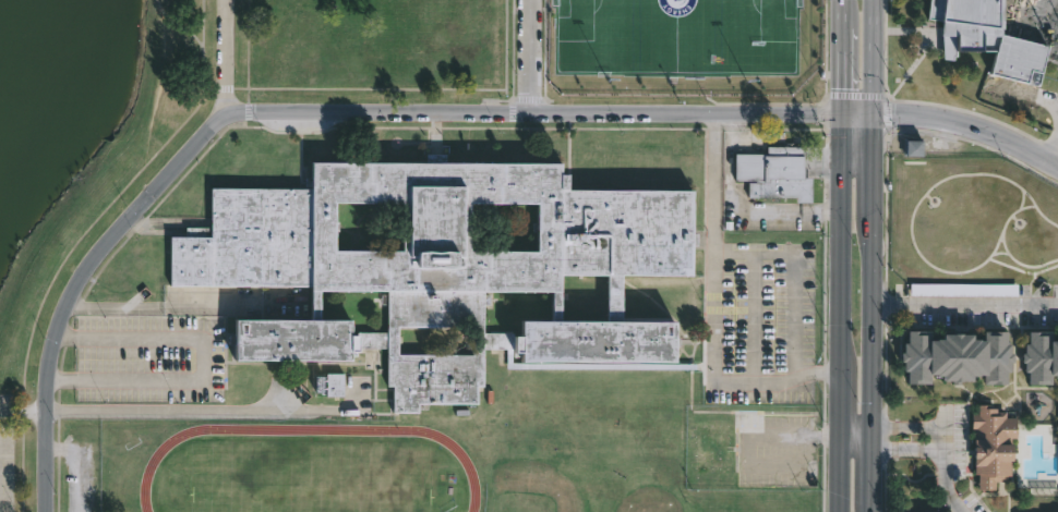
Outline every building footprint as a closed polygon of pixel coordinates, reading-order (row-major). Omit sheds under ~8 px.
[(929,17),(931,0),(1006,0),(1006,28),(1054,34),(1044,73),(1033,70),(1031,83),(994,73),(999,51),(958,50),(958,56),(954,56),(954,59),(945,59),(946,20),(929,17)] [(925,156),(925,140),(906,140),(906,156),(925,156)] [(807,147),(806,178),(814,178),(814,202),(798,202),(798,197),(750,197),(750,182),(757,182),(757,181),(737,180),(737,154),(769,154),(769,146),(807,147)] [(443,154),(443,162),(562,162),(562,173),(569,173),(569,190),(693,191),(693,233),(695,233),(695,245),(693,245),(693,277),(623,276),(622,320),(678,320),(678,363),(524,362),(524,353),(516,353),(517,349),(481,349),(481,387),(476,387),(476,404),(417,404),(417,413),(390,413),(390,386),(385,386),(385,349),(352,349),(351,362),(236,361),(236,320),(310,320),(310,285),(167,284),(168,236),(182,236),(182,227),(208,227),(209,187),(302,187),(302,176),(311,176),(311,161),(423,162),(423,154),(443,154)] [(1006,331),(1005,343),(1009,343),(1009,352),(1012,352),(1012,363),(1009,363),(1009,371),(1005,371),(1005,383),(982,383),(982,376),(979,376),(973,376),(973,380),(962,380),(962,382),(955,382),(955,385),(948,385),(948,380),(942,380),(942,376),(928,376),(928,383),(905,383),(905,371),(901,371),(901,362),(899,362),(899,352),(902,352),(902,342),(905,342),(905,330),(929,330),(929,339),(943,340),(943,333),(963,333),(973,333),(973,340),(982,340),(982,330),(1006,331)] [(1051,340),(1057,340),(1057,376),(1049,376),(1049,385),(1026,383),(1026,373),(1023,373),(1023,364),(1020,364),(1021,353),(1023,353),(1023,343),(1026,343),(1027,331),(1053,331),(1051,340)] [(345,376),(345,397),(327,397),(327,393),(316,393),(316,376),(327,376),(327,374),(345,374),(345,376)] [(1003,409),(1003,414),(1014,414),(1013,435),(1009,435),(1009,441),(1012,442),(1012,459),(1009,459),(1009,472),(1003,472),(1003,480),(994,479),(993,487),(976,487),(976,472),(972,472),(974,427),(969,427),(970,409),(975,409),(975,402),(988,402),(988,404),(995,404),(995,409),(1003,409)]
